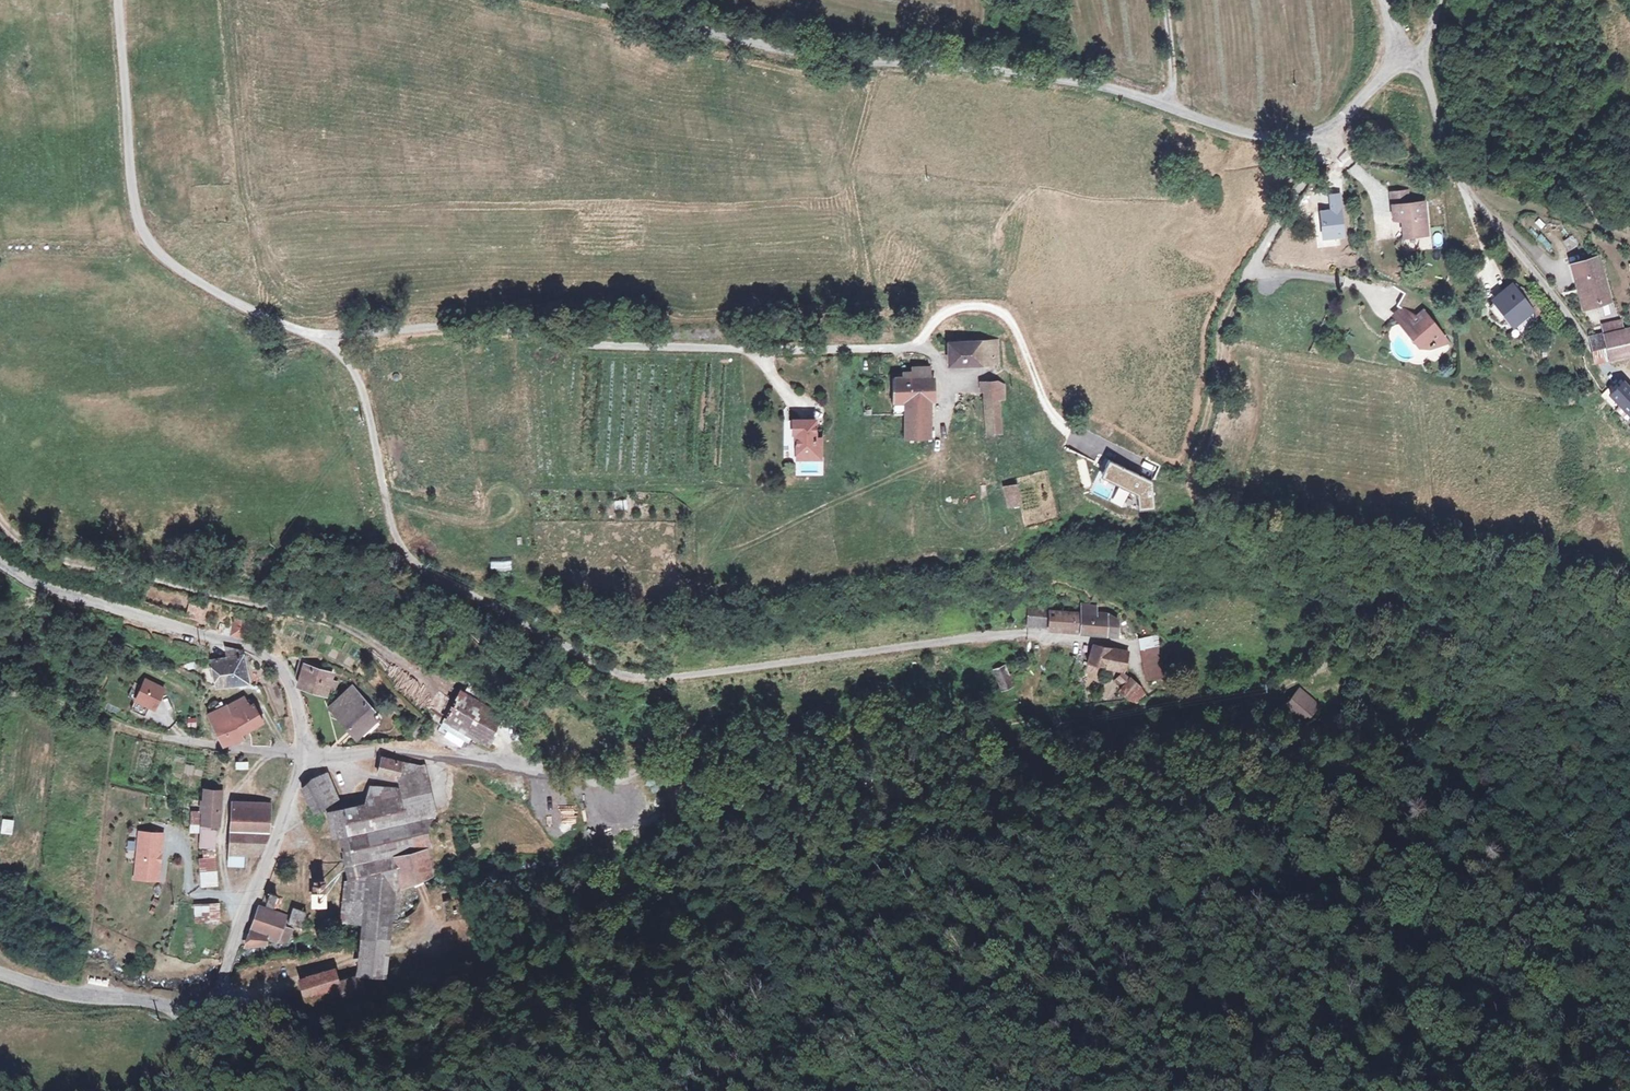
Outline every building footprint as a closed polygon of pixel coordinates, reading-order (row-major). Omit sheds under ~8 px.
[(1391,192),(1392,204),(1409,202),(1408,190),(1391,192)] [(1409,202),(1392,204),(1394,217),(1400,219),(1404,219),(1406,236),(1428,234),(1425,201),(1409,202)] [(1308,204),(1305,217),(1315,219),(1318,206),(1308,204)] [(1443,234),(1433,234),(1434,247),(1443,247),(1443,234)] [(1548,249),(1553,242),(1543,236),(1538,243),(1548,249)] [(1573,236),(1563,241),(1571,254),(1581,249),(1573,236)] [(1598,261),(1575,267),(1581,291),(1586,290),(1591,308),(1614,302),(1609,282),(1604,283),(1598,261)] [(1586,309),(1591,308),(1586,290),(1581,291),(1586,309)] [(1535,313),(1529,306),(1518,291),(1501,305),(1513,320),(1520,328),(1536,315),(1535,313)] [(1435,345),(1445,338),(1424,312),(1418,318),(1414,312),(1420,303),(1408,294),(1400,305),(1403,307),(1411,314),(1416,319),(1411,323),(1410,331),(1410,333),(1421,347),(1431,349),(1432,348),(1434,350),(1437,348),(1435,345)] [(1535,302),(1529,306),(1535,313),(1541,309),(1535,302)] [(1506,325),(1513,320),(1501,305),(1495,310),(1506,325)] [(1403,307),(1397,316),(1410,331),(1411,323),(1416,319),(1411,314),(1403,307)] [(1608,335),(1627,332),(1625,323),(1623,323),(1607,326),(1608,335)] [(1629,344),(1629,331),(1627,332),(1608,335),(1611,348),(1629,344)] [(1611,348),(1608,335),(1595,338),(1597,351),(1611,348)] [(1611,348),(1614,359),(1629,356),(1629,344),(1611,348)] [(997,368),(996,347),(948,346),(948,367),(981,368),(981,364),(987,365),(987,368),(997,368)] [(1611,348),(1597,351),(1600,363),(1614,359),(1611,348)] [(893,404),(893,417),(902,416),(918,416),(919,381),(929,381),(929,371),(912,370),(911,380),(891,380),(890,404),(893,404)] [(902,416),(902,440),(927,440),(929,381),(919,381),(918,416),(902,416)] [(1620,403),(1629,396),(1629,388),(1626,382),(1623,384),(1612,393),(1620,403)] [(985,395),(986,412),(999,411),(998,400),(1006,400),(1005,386),(996,385),(982,385),(982,395),(985,395)] [(1620,403),(1624,406),(1629,414),(1629,396),(1620,403)] [(1624,406),(1619,409),(1627,419),(1629,417),(1629,414),(1624,406)] [(999,411),(986,412),(987,436),(1000,435),(999,420),(999,411)] [(798,435),(799,453),(809,453),(810,460),(824,460),(823,441),(816,441),(815,422),(793,423),(794,435),(798,435)] [(795,462),(796,475),(820,474),(820,461),(795,462)] [(1153,482),(1109,461),(1102,476),(1138,494),(1139,508),(1154,508),(1153,482)] [(1017,503),(1013,484),(1002,486),(1004,505),(1017,503)] [(393,499),(397,513),(412,509),(407,495),(393,499)] [(1120,495),(1117,504),(1128,508),(1131,500),(1120,495)] [(618,510),(627,510),(627,501),(618,501),(618,510)] [(207,609),(191,605),(188,617),(204,621),(207,609)] [(1054,609),(1032,607),(1031,627),(1117,635),(1118,623),(1106,616),(1103,616),(1097,615),(1097,607),(1085,606),(1084,615),(1054,613),(1054,609)] [(223,626),(220,635),(245,642),(249,628),(237,623),(235,630),(223,626)] [(316,641),(314,649),(325,652),(327,644),(316,641)] [(1160,641),(1146,644),(1148,654),(1162,651),(1160,641)] [(1089,667),(1117,672),(1120,652),(1096,647),(1089,667)] [(225,663),(228,663),(246,661),(246,653),(241,652),(227,651),(227,655),(224,655),(225,663)] [(1173,679),(1167,651),(1162,651),(1148,654),(1153,682),(1173,679)] [(1130,654),(1120,652),(1117,672),(1127,674),(1130,654)] [(246,661),(228,663),(234,688),(249,686),(246,661)] [(342,675),(313,661),(310,667),(339,682),(342,675)] [(234,688),(228,663),(225,663),(213,663),(218,691),(234,688)] [(310,667),(299,686),(327,699),(329,701),(339,682),(310,667)] [(1005,669),(996,672),(1003,694),(1013,691),(1011,684),(1015,683),(1013,678),(1009,679),(1005,669)] [(1133,699),(1142,689),(1143,688),(1127,674),(1121,680),(1129,687),(1124,692),(1133,699)] [(161,688),(142,679),(132,701),(151,710),(161,688)] [(487,746),(507,711),(465,687),(460,697),(454,706),(444,722),(487,746)] [(1133,699),(1140,704),(1147,695),(1142,689),(1133,699)] [(1324,707),(1303,691),(1288,709),(1309,725),(1324,707)] [(378,725),(354,693),(332,710),(357,740),(378,725)] [(259,708),(250,701),(247,702),(243,704),(247,712),(257,708),(259,708)] [(243,704),(233,709),(245,736),(266,727),(257,708),(247,712),(243,704)] [(245,736),(233,709),(208,718),(220,747),(245,736)] [(408,734),(410,748),(421,745),(419,733),(408,734)] [(951,736),(942,737),(943,748),(952,743),(951,736)] [(377,775),(399,782),(403,772),(408,772),(410,767),(406,766),(384,759),(377,775)] [(345,837),(348,881),(341,921),(361,924),(357,974),(385,979),(393,911),(399,910),(400,890),(434,877),(426,845),(431,845),(426,825),(433,816),(428,798),(425,788),(419,766),(410,767),(408,772),(403,772),(399,782),(400,790),(380,789),(379,795),(373,796),(373,802),(346,810),(349,812),(353,833),(354,835),(345,837)] [(327,773),(300,786),(318,811),(341,800),(327,773)] [(212,794),(201,794),(201,799),(201,806),(212,806),(212,794)] [(232,803),(231,834),(270,835),(271,803),(232,803)] [(212,806),(201,806),(201,813),(193,814),(193,827),(214,828),(214,833),(220,833),(220,828),(222,828),(222,807),(212,806)] [(332,813),(336,832),(341,839),(345,837),(354,835),(353,833),(349,812),(346,810),(332,813)] [(14,820),(2,819),(1,834),(12,835),(14,820)] [(160,835),(136,833),(132,879),(156,882),(160,835)] [(230,856),(245,857),(262,858),(270,835),(231,834),(230,856)] [(230,856),(230,867),(245,868),(245,857),(230,856)] [(202,873),(215,872),(215,859),(201,860),(202,873)] [(322,882),(311,883),(311,894),(322,894),(322,882)] [(312,894),(311,909),(327,909),(327,895),(312,894)] [(278,898),(272,896),(269,902),(276,904),(278,898)] [(219,904),(193,906),(195,924),(220,922),(219,904)] [(262,910),(252,934),(259,936),(268,913),(262,910)] [(307,915),(295,910),(289,926),(302,930),(307,915)] [(259,936),(252,934),(244,952),(267,947),(269,939),(280,942),(281,940),(284,941),(283,945),(289,946),(292,932),(283,929),(288,919),(268,913),(259,936)] [(395,960),(411,959),(411,947),(395,948),(395,960)] [(342,991),(335,967),(298,978),(306,1003),(342,991)] [(355,976),(353,988),(360,990),(362,977),(355,976)]
